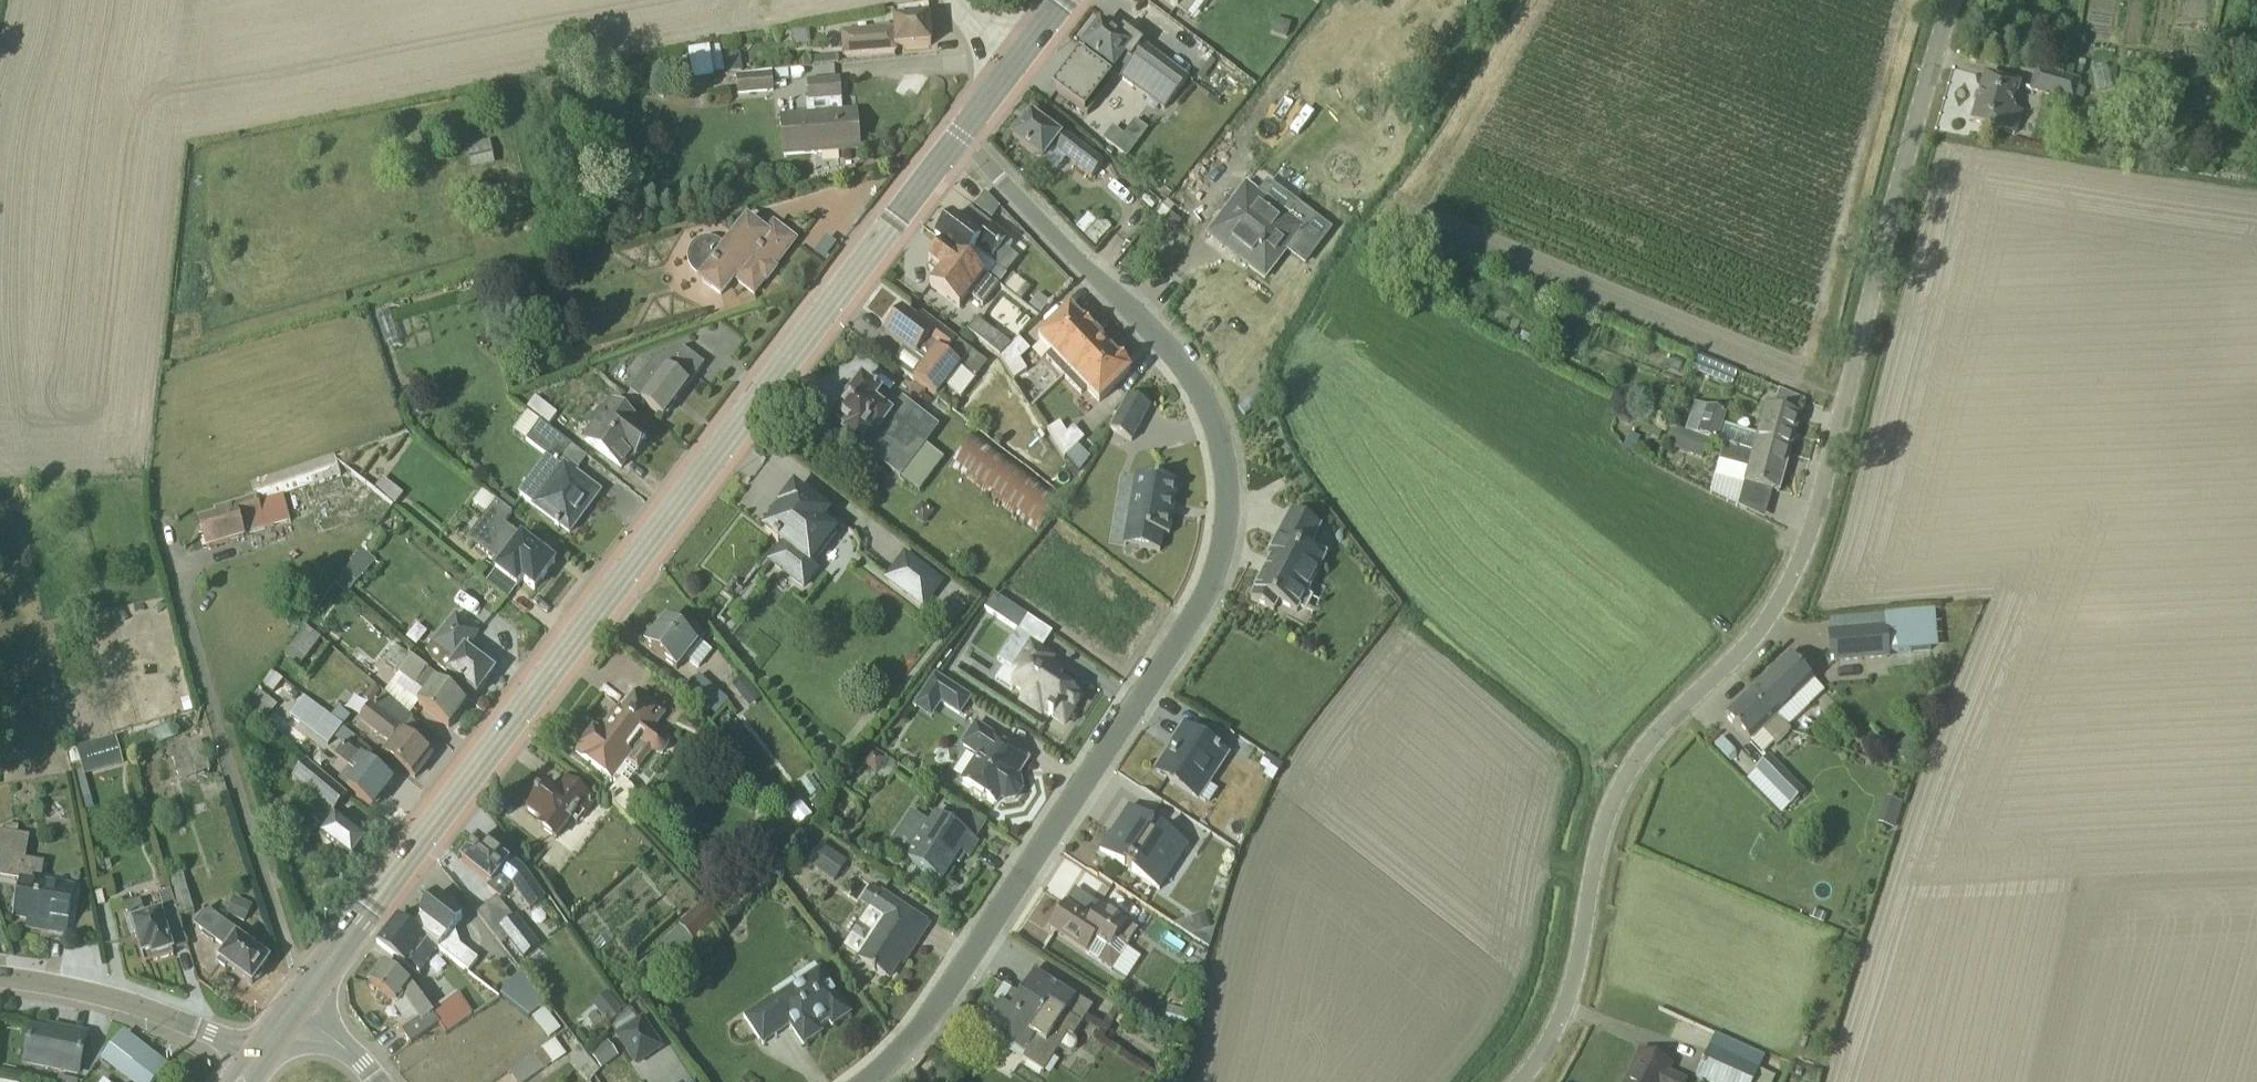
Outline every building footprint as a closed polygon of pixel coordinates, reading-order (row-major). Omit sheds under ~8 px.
[(1186,19),(1200,0),(1161,0),(1186,19)] [(841,35),(842,58),(896,55),(895,50),(930,48),(928,20),(891,23),(891,32),(841,35)] [(1187,81),(1122,34),(1117,40),(1099,27),(1081,51),(1086,54),(1082,59),(1078,57),(1051,92),(1083,116),(1109,81),(1109,80),(1112,76),(1163,113),(1187,81)] [(808,34),(792,35),(793,48),(809,47),(808,34)] [(716,51),(688,56),(694,85),(721,80),(716,51)] [(739,62),(724,64),(727,79),(741,76),(739,62)] [(2079,82),(2037,70),(2031,91),(2072,104),(2079,82)] [(2006,82),(1985,76),(1972,122),(1993,128),(2003,131),(2017,134),(2022,113),(2009,109),(2016,84),(2006,82)] [(771,77),(735,80),(736,100),(773,97),(771,77)] [(780,120),(783,159),(859,154),(857,115),(840,116),(838,84),(804,86),(806,119),(780,120)] [(1103,166),(1051,128),(1047,133),(1029,120),(1012,143),(1041,165),(1051,152),(1091,181),(1103,166)] [(1111,130),(1101,144),(1126,162),(1147,134),(1133,124),(1122,138),(1111,130)] [(470,168),(482,167),(481,146),(469,147),(470,168)] [(1245,185),(1209,234),(1221,243),(1219,247),(1221,248),(1226,243),(1251,263),(1247,269),(1263,281),(1285,254),(1304,268),(1331,233),(1266,183),(1257,194),(1245,185)] [(994,271),(1012,248),(969,215),(960,228),(952,222),(935,243),(941,247),(982,279),(986,282),(994,271)] [(784,257),(780,255),(789,242),(771,228),(766,234),(764,232),(745,218),(722,249),(716,245),(710,241),(702,242),(695,245),(690,250),(687,255),(685,263),(687,270),(692,276),(698,281),(695,285),(719,303),(733,285),(752,299),(784,257)] [(982,279),(941,247),(927,265),(931,268),(927,273),(936,280),(929,290),(958,311),(982,279)] [(1049,305),(1037,297),(1026,312),(1038,320),(1049,305)] [(1044,361),(1061,380),(1099,345),(1101,343),(1084,324),(1082,327),(1068,312),(1034,343),(1047,358),(1044,361)] [(903,352),(891,367),(936,401),(944,391),(958,402),(985,367),(921,319),(916,327),(901,316),(884,338),(903,352)] [(1099,345),(1061,380),(1077,398),(1085,391),(1097,405),(1131,374),(1116,358),(1113,360),(1099,345)] [(640,405),(662,422),(685,390),(688,392),(703,371),(681,354),(654,364),(626,402),(637,409),(640,405)] [(1738,372),(1725,366),(1697,355),(1692,368),(1691,370),(1731,387),(1738,372)] [(845,434),(843,437),(917,494),(942,462),(924,448),(938,431),(901,403),(890,418),(877,408),(882,401),(861,384),(830,423),(845,434)] [(1148,410),(1126,398),(1109,431),(1131,443),(1148,410)] [(534,402),(527,412),(549,429),(556,419),(534,402)] [(1684,432),(1693,435),(1709,440),(1717,443),(1727,414),(1694,403),(1684,432)] [(1751,458),(1767,462),(1771,447),(1789,453),(1800,415),(1778,409),(1765,405),(1752,455),(1751,458)] [(592,431),(583,443),(621,472),(630,459),(634,462),(647,445),(630,432),(634,427),(609,408),(603,417),(599,414),(588,428),(592,431)] [(586,461),(526,416),(512,435),(545,459),(517,497),(569,535),(598,497),(573,478),(586,461)] [(1671,427),(1664,446),(1703,459),(1709,440),(1693,435),(1684,432),(1671,427)] [(1061,504),(974,437),(953,464),(1040,531),(1061,504)] [(1752,455),(1723,446),(1719,461),(1715,476),(1744,485),(1741,497),(1768,505),(1772,490),(1779,492),(1790,453),(1789,453),(1771,447),(1767,462),(1751,458),(1752,455)] [(335,458),(248,487),(252,499),(211,512),(213,519),(198,524),(206,549),(310,518),(317,538),(392,511),(347,469),(335,458)] [(1178,484),(1133,477),(1122,546),(1158,552),(1161,534),(1170,536),(1178,484)] [(812,569),(844,527),(833,518),(831,520),(795,493),(764,533),(781,546),(766,565),(802,594),(818,573),(812,569)] [(486,517),(467,543),(499,567),(494,573),(516,590),(521,584),(533,593),(553,566),(502,527),(510,516),(481,494),(472,506),(486,517)] [(932,513),(921,505),(910,518),(922,527),(932,513)] [(1306,596),(1326,557),(1310,549),(1320,531),(1290,516),(1267,560),(1270,561),(1249,602),(1273,614),(1277,606),(1296,616),(1298,612),(1305,615),(1313,600),(1306,596)] [(381,540),(373,534),(333,586),(348,597),(373,564),(366,559),(381,540)] [(905,563),(885,590),(925,619),(945,592),(905,563)] [(1051,635),(995,598),(985,613),(1030,642),(1011,671),(1004,667),(994,683),(1010,694),(1012,692),(1021,698),(1016,705),(1041,721),(1045,715),(1063,726),(1080,701),(1057,686),(1065,673),(1053,666),(1056,662),(1041,652),(1051,635)] [(1938,649),(1934,609),(1828,619),(1832,661),(1889,657),(1888,653),(1938,649)] [(454,618),(423,659),(475,698),(493,675),(478,664),(482,659),(469,649),(478,636),(454,618)] [(665,625),(645,649),(677,674),(686,663),(698,672),(711,656),(699,646),(703,642),(683,625),(676,634),(665,625)] [(320,642),(304,629),(282,657),(297,670),(320,642)] [(424,697),(416,708),(448,731),(465,708),(436,686),(439,682),(394,649),(383,664),(399,676),(397,678),(424,697)] [(1789,733),(1791,731),(1787,728),(1809,707),(1798,696),(1814,681),(1812,680),(1817,675),(1806,664),(1802,669),(1788,655),(1750,692),(1775,718),(1789,733)] [(972,701),(933,676),(910,710),(930,723),(941,707),(960,719),(972,701)] [(726,703),(698,680),(686,695),(714,718),(726,703)] [(1750,692),(1725,716),(1740,732),(1750,742),(1751,741),(1762,753),(1774,742),(1777,744),(1789,733),(1775,718),(1750,692)] [(275,707),(259,694),(248,708),(264,721),(275,707)] [(664,742),(662,740),(654,734),(666,717),(638,695),(618,721),(611,716),(600,730),(605,733),(594,749),(586,743),(575,757),(623,793),(650,757),(657,760),(664,757),(665,755),(667,749),(664,742)] [(389,747),(382,756),(414,780),(430,759),(402,738),(405,733),(409,736),(417,726),(382,699),(374,709),(370,706),(357,723),(389,747)] [(341,729),(302,700),(289,717),(328,746),(341,729)] [(167,728),(128,742),(133,756),(172,741),(167,728)] [(1026,762),(973,729),(960,750),(974,759),(959,783),(995,806),(1000,799),(1004,802),(1015,800),(1020,791),(1018,781),(1014,777),(1020,768),(1022,769),(1026,762)] [(1227,757),(1183,729),(1155,773),(1207,806),(1216,791),(1209,786),(1227,757)] [(122,767),(114,739),(67,752),(74,776),(80,774),(81,779),(122,767)] [(1283,768),(1243,743),(1236,754),(1276,779),(1283,768)] [(148,793),(152,805),(178,796),(174,783),(209,772),(200,745),(154,761),(163,788),(148,793)] [(347,769),(336,783),(371,809),(391,784),(343,746),(334,759),(347,769)] [(1756,769),(1791,805),(1804,792),(1769,756),(1756,769)] [(346,799),(306,765),(291,782),(320,806),(309,819),(325,832),(319,839),(348,864),(365,843),(332,815),(346,799)] [(541,824),(536,830),(555,844),(570,824),(576,828),(583,819),(584,820),(595,806),(563,782),(554,793),(546,788),(527,813),(541,824)] [(1888,798),(1881,822),(1897,827),(1905,803),(1888,798)] [(1128,809),(1099,853),(1158,892),(1187,848),(1128,809)] [(910,815),(887,850),(940,884),(959,855),(968,860),(978,845),(933,816),(927,826),(910,815)] [(24,861),(28,838),(16,836),(17,830),(2,827),(1,835),(0,835),(0,880),(19,883),(13,919),(49,925),(48,933),(65,936),(73,888),(40,883),(43,864),(24,861)] [(477,843),(461,863),(491,887),(487,891),(500,901),(509,890),(530,914),(545,902),(523,873),(509,862),(506,866),(477,843)] [(821,847),(808,865),(833,883),(845,865),(821,847)] [(868,909),(842,949),(888,979),(914,940),(900,931),(911,915),(870,888),(859,904),(868,909)] [(150,955),(153,964),(172,958),(171,954),(189,949),(171,894),(158,898),(163,915),(145,921),(139,903),(119,909),(131,946),(137,944),(141,958),(150,955)] [(413,933),(437,951),(467,973),(476,961),(460,948),(453,934),(463,919),(434,897),(418,918),(422,921),(413,933)] [(229,916),(247,922),(252,904),(235,898),(229,916)] [(659,948),(673,963),(692,945),(694,947),(720,923),(702,904),(677,927),(679,930),(659,948)] [(1064,905),(1047,931),(1111,973),(1137,933),(1099,908),(1090,921),(1064,905)] [(218,964),(251,987),(254,982),(257,984),(262,976),(260,974),(267,964),(236,942),(239,938),(205,914),(194,930),(226,952),(218,964)] [(413,933),(396,920),(376,946),(417,977),(437,951),(413,933)] [(515,920),(499,931),(517,955),(533,943),(515,920)] [(411,987),(383,966),(368,985),(396,1006),(404,1018),(411,1013),(417,1022),(401,1033),(409,1045),(437,1026),(429,1013),(411,987)] [(849,1016),(818,970),(772,1001),(771,1000),(742,1020),(761,1048),(789,1029),(802,1048),(820,1036),(815,1030),(826,1022),(830,1029),(849,1016)] [(1008,990),(983,1030),(1025,1056),(1021,1062),(1041,1075),(1067,1035),(1073,1039),(1081,1027),(1065,1017),(1076,1001),(1033,974),(1018,996),(1008,990)] [(544,1005),(521,976),(510,985),(500,998),(528,1018),(544,1005)] [(606,994),(592,1005),(605,1022),(619,1011),(606,994)] [(455,995),(429,1013),(437,1026),(444,1036),(471,1018),(455,995)] [(663,1051),(641,1020),(634,1024),(625,1010),(611,1028),(616,1036),(613,1039),(635,1071),(663,1051)] [(543,1012),(532,1021),(548,1041),(559,1031),(543,1012)] [(32,1030),(23,1066),(75,1078),(85,1037),(68,1033),(67,1038),(32,1030)] [(105,1064),(129,1081),(151,1081),(159,1072),(152,1066),(154,1063),(123,1040),(105,1064)] [(565,1056),(554,1041),(507,1075),(512,1081),(529,1081),(565,1056)] [(591,1058),(599,1072),(617,1061),(607,1045),(591,1058)] [(1695,1077),(1706,1081),(1753,1081),(1758,1069),(1708,1047),(1695,1077)] [(1625,1081),(1681,1081),(1666,1075),(1671,1065),(1660,1060),(1640,1051),(1625,1081)]
